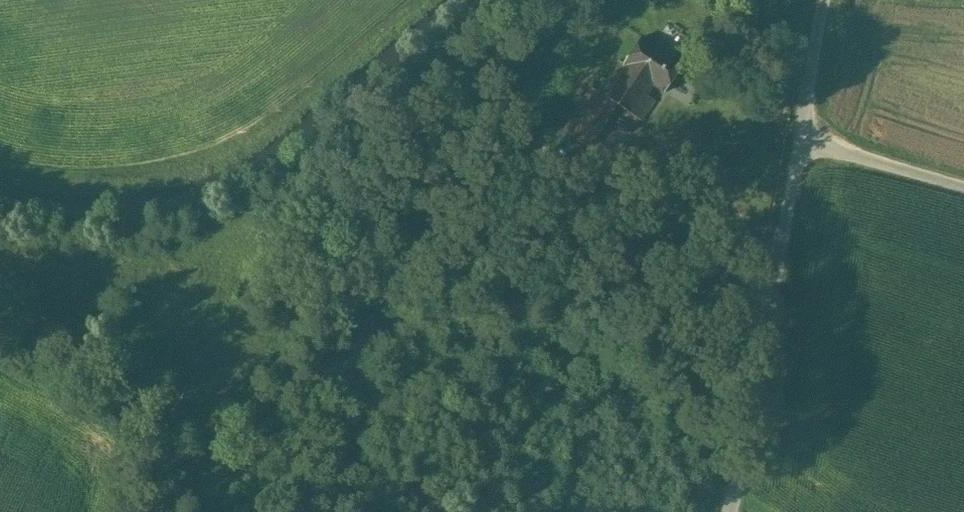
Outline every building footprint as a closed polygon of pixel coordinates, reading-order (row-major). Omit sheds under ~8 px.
[(682,64),(641,37),(623,65),(619,62),(600,93),(610,100),(632,113),(644,95),(651,84),(664,93),(682,64)] [(594,89),(574,118),(591,130),(610,100),(600,93),(599,94),(594,89)] [(653,102),(644,95),(632,113),(641,119),(653,102)] [(574,118),(565,132),(583,144),(591,130),(574,118)]
